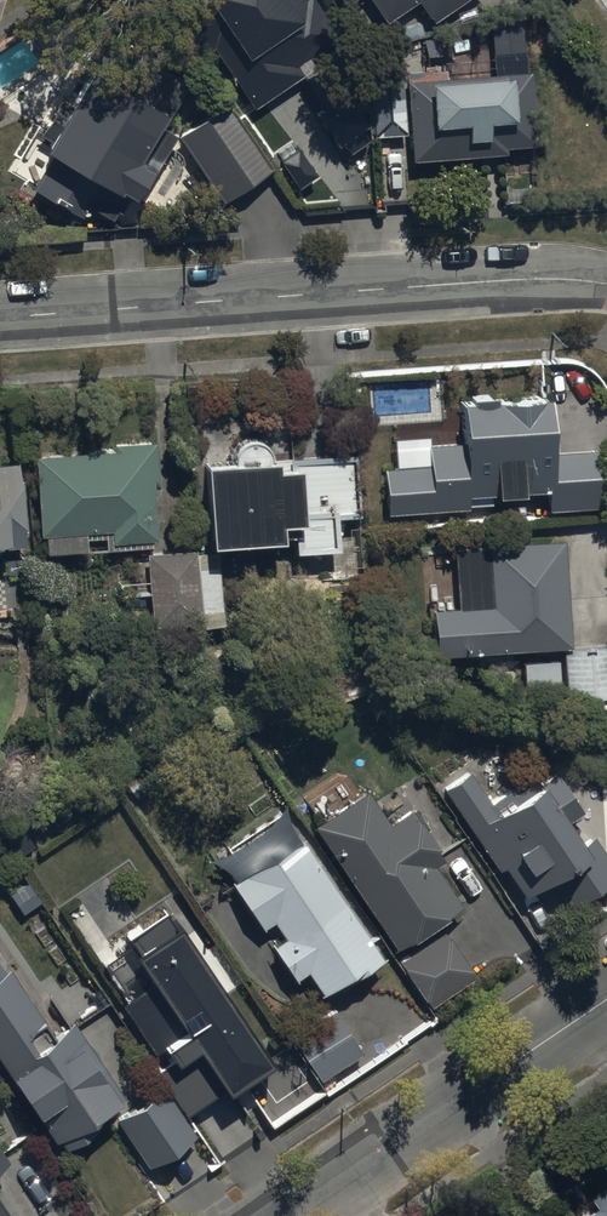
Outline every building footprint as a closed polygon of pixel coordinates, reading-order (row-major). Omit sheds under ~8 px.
[(249,91),(338,28),(318,0),(185,0),(249,91)] [(431,9),(445,0),(425,0),(431,9)] [(89,54),(28,177),(106,216),(167,93),(89,54)] [(524,54),(400,64),(406,145),(530,135),(524,54)] [(220,94),(176,124),(221,191),(265,162),(220,94)] [(422,462),(383,465),(386,505),(597,489),(593,436),(540,439),(535,372),(447,379),(451,430),(420,432),(422,462)] [(351,429),(195,439),(200,519),(285,514),(287,535),(332,532),(330,501),(356,500),(351,429)] [(145,434),(30,443),(35,521),(150,513),(145,434)] [(15,531),(10,452),(0,453),(0,532),(15,531)] [(567,634),(558,531),(453,540),(458,595),(421,598),(425,646),(567,634)] [(185,549),(146,550),(148,609),(187,608),(185,549)] [(560,643),(562,689),(606,687),(606,641),(560,643)] [(442,784),(524,894),(568,861),(586,885),(606,870),(606,849),(538,756),(486,795),(465,767),(442,784)] [(361,784),(315,815),(393,931),(454,891),(429,852),(438,846),(404,796),(379,812),(361,784)] [(294,828),(229,873),(314,993),(379,947),(294,828)] [(265,1042),(171,904),(92,957),(186,1096),(265,1042)] [(447,932),(402,963),(429,1002),(474,971),(447,932)] [(0,963),(0,1056),(58,1139),(122,1096),(65,1014),(48,1026),(3,961),(0,963)] [(333,1009),(291,1037),(321,1082),(363,1054),(333,1009)] [(162,1085),(118,1116),(150,1162),(195,1131),(162,1085)] [(16,1164),(0,1140),(0,1175),(16,1164)] [(584,1215),(606,1215),(606,1187),(596,1194),(602,1203),(584,1215)]
